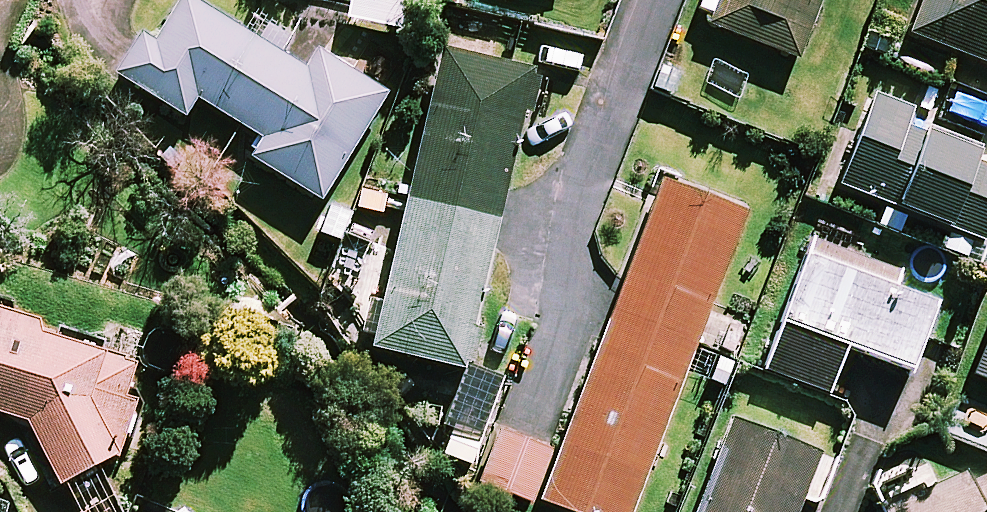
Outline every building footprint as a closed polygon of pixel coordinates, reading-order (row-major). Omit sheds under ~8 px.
[(191,0),(180,0),(129,84),(184,118),(196,99),(262,140),(250,159),(320,202),(386,96),(316,52),(305,70),(277,53),(288,35),(268,23),(256,41),(191,0)] [(710,27),(798,60),(821,0),(720,0),(710,27)] [(912,35),(986,65),(986,0),(926,0),(912,35)] [(418,386),(459,396),(466,367),(471,368),(480,328),(473,326),(532,73),(443,52),(374,348),(424,360),(418,386)] [(875,97),(839,186),(984,244),(986,236),(986,169),(971,163),(975,154),(906,126),(912,111),(875,97)] [(663,183),(541,502),(568,511),(631,511),(745,215),(663,183)] [(898,272),(813,240),(764,371),(828,395),(845,348),(910,372),(935,304),(892,288),(898,272)] [(30,427),(53,483),(69,482),(116,457),(136,404),(122,398),(133,368),(37,332),(39,327),(0,313),(0,415),(30,427)] [(971,375),(986,381),(986,334),(971,375)] [(726,420),(692,511),(791,511),(797,496),(819,504),(835,460),(726,420)] [(553,452),(506,429),(481,481),(527,504),(553,452)] [(986,463),(884,509),(886,511),(986,511),(986,464),(986,463)]
